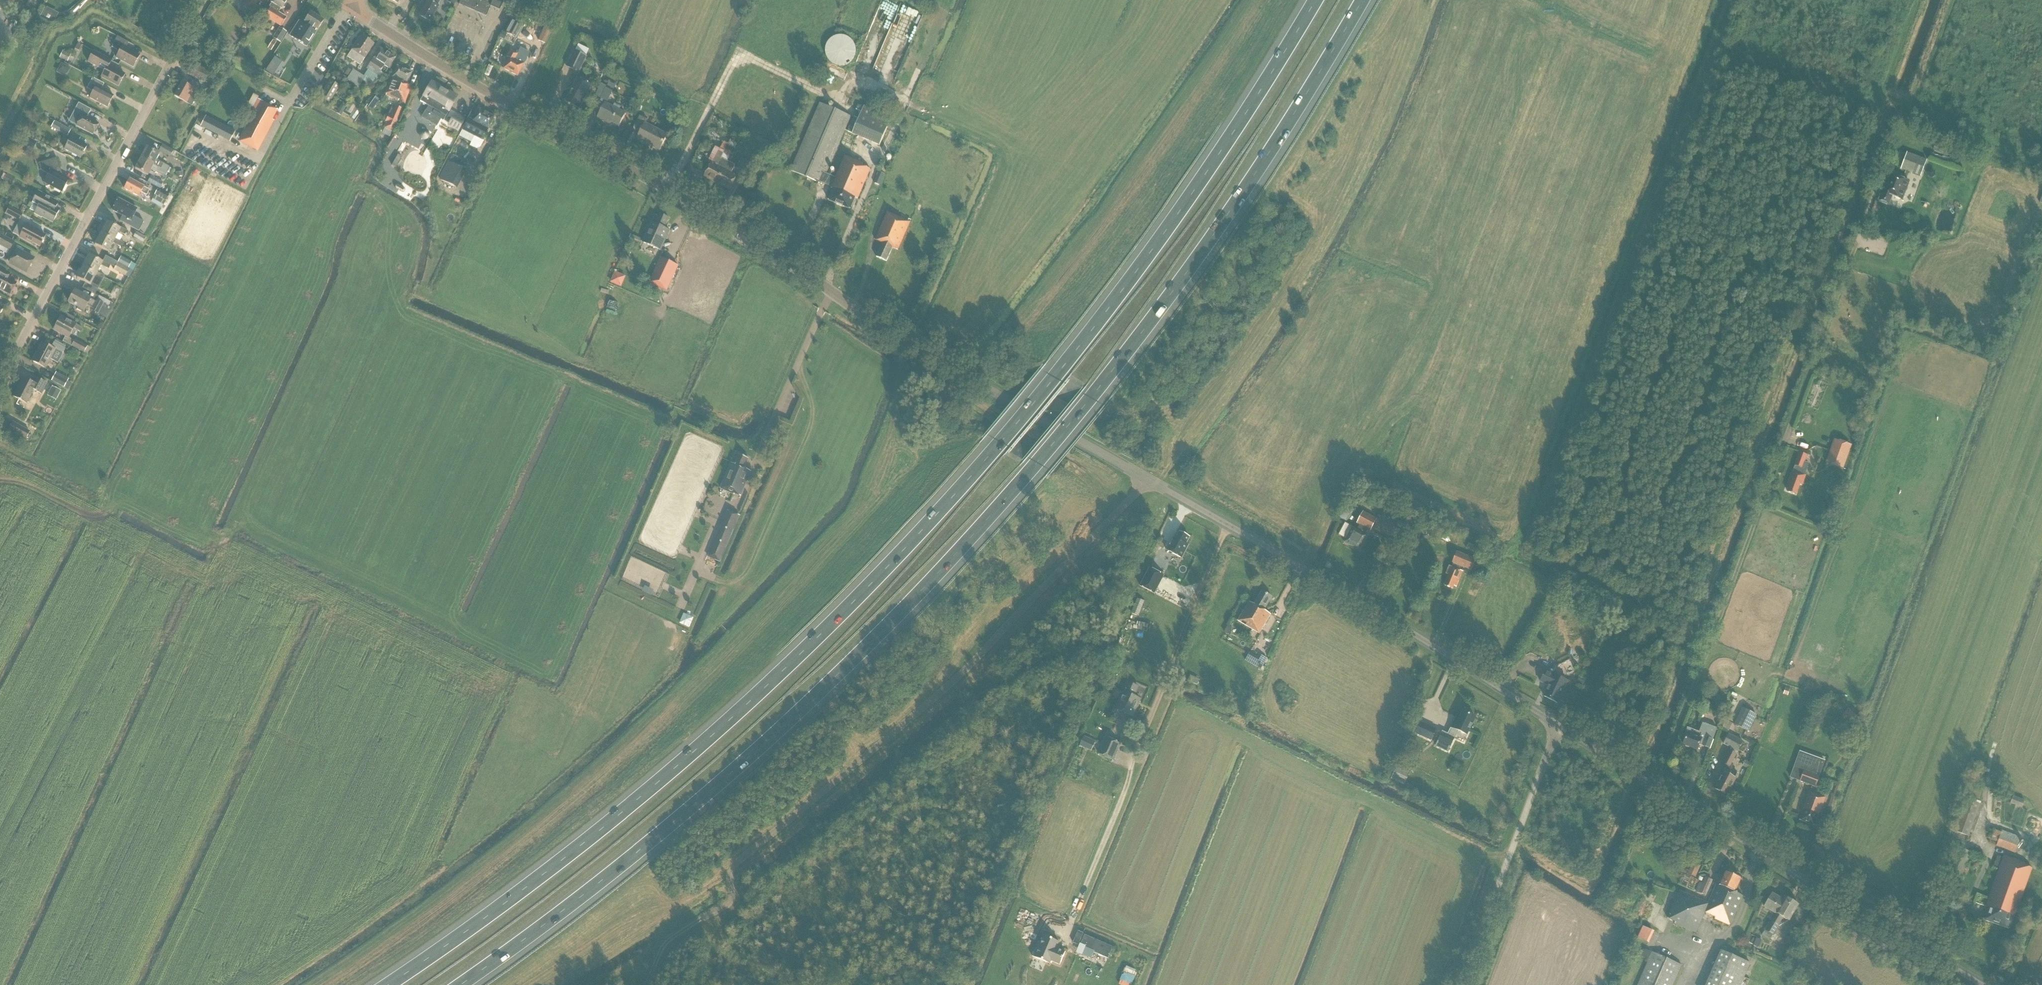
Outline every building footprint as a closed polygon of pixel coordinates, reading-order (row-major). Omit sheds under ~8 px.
[(287,0),(272,0),(271,2),(272,3),(269,7),(270,8),(265,16),(281,26),(286,18),(278,13),(281,8),(282,9),(287,0)] [(419,15),(430,21),(438,6),(438,5),(441,0),(429,0),(428,0),(419,15)] [(504,0),(460,0),(458,4),(486,16),(491,4),(495,6),(494,8),(499,10),(504,0)] [(544,0),(526,0),(523,7),(538,14),(544,0)] [(48,9),(43,19),(52,23),(53,21),(56,22),(59,15),(48,9)] [(324,20),(311,11),(305,21),(307,22),(305,24),(299,21),(290,35),(307,46),(316,31),(314,30),(316,28),(318,29),(324,20)] [(508,35),(517,39),(523,26),(511,20),(505,33),(508,35)] [(545,44),(552,27),(545,25),(538,41),(545,44)] [(279,27),(272,37),(281,43),(287,33),(279,27)] [(847,33),(823,43),(834,68),(858,59),(847,33)] [(133,67),(140,55),(126,48),(128,43),(117,36),(111,47),(119,51),(116,58),(133,67)] [(360,65),(364,58),(373,44),(360,36),(352,50),(347,56),(360,65)] [(503,41),(499,50),(507,54),(511,45),(503,41)] [(509,58),(503,68),(517,75),(529,52),(513,44),(506,57),(509,58)] [(359,74),(353,84),(358,88),(365,77),(373,82),(384,65),(388,68),(395,58),(379,48),(373,58),(367,69),(368,69),(364,76),(359,74)] [(579,73),(588,56),(575,50),(566,67),(579,73)] [(119,86),(125,75),(109,66),(112,61),(94,51),(88,62),(105,71),(101,77),(119,86)] [(67,75),(70,66),(61,63),(58,72),(67,75)] [(407,83),(412,73),(397,66),(391,80),(390,80),(384,94),(405,104),(413,86),(407,83)] [(353,84),(359,74),(353,70),(347,80),(353,84)] [(107,107),(113,96),(101,89),(104,84),(93,78),(87,88),(93,92),(90,98),(107,107)] [(585,97),(591,85),(579,78),(572,90),(566,101),(579,108),(585,97)] [(192,81),(188,79),(185,84),(182,82),(174,96),(192,105),(202,86),(192,81)] [(329,104),(340,86),(330,80),(319,98),(329,104)] [(613,92),(617,84),(610,80),(607,87),(602,84),(596,96),(607,102),(613,92)] [(441,119),(443,121),(457,97),(431,82),(420,101),(429,106),(422,118),(437,126),(441,119)] [(379,100),(374,96),(370,101),(371,102),(376,105),(379,101),(379,100)] [(258,150),(274,121),(272,120),(277,110),(258,100),(253,110),(255,111),(239,141),(252,148),(253,147),(258,150)] [(357,104),(352,101),(346,110),(350,114),(357,104)] [(613,107),(605,103),(598,118),(607,122),(608,121),(619,127),(626,113),(620,110),(622,107),(615,103),(613,107)] [(79,104),(69,122),(76,126),(93,135),(99,124),(87,118),(92,110),(79,104)] [(836,178),(826,174),(850,116),(820,104),(792,171),(821,184),(822,182),(832,187),(831,188),(834,189),(829,201),(836,204),(843,207),(843,206),(850,209),(855,198),(857,199),(870,169),(862,166),(863,163),(845,156),(836,178)] [(393,131),(403,109),(395,106),(385,127),(393,131)] [(853,134),(854,135),(880,146),(892,118),(864,106),(859,119),(854,117),(848,132),(853,134)] [(355,120),(360,111),(355,108),(349,117),(355,120)] [(482,140),(494,117),(479,109),(473,120),(469,119),(465,126),(464,125),(462,130),(482,140)] [(231,141),(235,131),(205,115),(200,125),(231,141)] [(458,129),(463,121),(454,116),(449,124),(458,129)] [(660,150),(668,135),(646,123),(648,120),(640,116),(633,129),(640,133),(637,138),(660,150)] [(67,136),(71,131),(54,121),(51,127),(67,136)] [(33,150),(37,142),(23,135),(20,142),(20,143),(16,149),(24,153),(27,147),(33,150)] [(80,157),(87,146),(71,137),(65,149),(80,157)] [(170,157),(174,150),(162,144),(159,151),(170,157)] [(161,169),(167,172),(169,167),(164,163),(156,159),(159,154),(147,147),(141,158),(154,164),(161,168),(160,169),(161,169)] [(1920,176),(1926,159),(1907,152),(1900,169),(1920,176)] [(458,158),(453,155),(450,161),(455,164),(458,158)] [(62,192),(69,179),(61,175),(62,174),(60,167),(57,158),(39,163),(41,170),(48,174),(46,178),(46,179),(44,179),(46,187),(50,186),(51,186),(62,192)] [(148,176),(154,164),(141,158),(135,169),(148,176)] [(717,184),(728,162),(721,158),(717,166),(712,163),(704,177),(717,184)] [(751,182),(755,174),(753,173),(756,166),(753,164),(742,158),(737,168),(750,175),(747,180),(751,182)] [(466,171),(448,161),(439,179),(457,189),(466,171)] [(728,162),(717,184),(730,190),(737,176),(732,173),(736,165),(728,162)] [(879,171),(874,183),(880,186),(885,174),(879,171)] [(4,173),(2,179),(12,183),(15,177),(4,173)] [(1886,173),(1878,195),(1880,196),(1878,201),(1889,205),(1892,198),(1902,201),(1909,181),(1886,173)] [(148,182),(160,189),(163,182),(151,176),(148,182)] [(153,192),(149,190),(143,187),(129,179),(124,189),(138,196),(141,192),(150,197),(153,192)] [(163,205),(165,201),(169,194),(158,189),(152,199),(163,205)] [(59,202),(38,191),(32,202),(31,204),(32,205),(30,209),(35,212),(34,214),(41,218),(42,216),(53,222),(60,210),(56,208),(59,202)] [(119,199),(113,211),(123,216),(120,221),(139,231),(144,222),(133,216),(137,209),(119,199)] [(19,221),(23,215),(9,207),(5,214),(19,221)] [(1944,229),(1953,231),(1958,211),(1949,209),(1944,229)] [(908,221),(888,212),(875,240),(883,243),(876,257),(886,261),(893,248),(898,250),(910,222),(911,220),(909,219),(908,221)] [(668,218),(661,215),(660,217),(655,215),(644,242),(661,249),(669,231),(664,228),(668,218)] [(20,220),(13,234),(20,237),(32,244),(33,242),(40,246),(46,236),(38,232),(39,231),(27,224),(20,220)] [(114,240),(115,239),(119,232),(126,236),(128,232),(121,227),(120,229),(107,222),(101,233),(114,240)] [(133,237),(143,243),(146,237),(136,231),(133,237)] [(122,243),(115,239),(114,240),(101,233),(95,244),(108,252),(113,243),(120,247),(122,243)] [(0,235),(0,245),(9,250),(14,242),(0,235)] [(26,272),(33,258),(17,250),(10,264),(26,272)] [(97,274),(97,272),(101,265),(108,269),(111,265),(103,261),(102,262),(89,255),(83,266),(97,274)] [(118,262),(128,268),(132,262),(121,256),(118,262)] [(661,258),(650,283),(667,291),(678,266),(661,258)] [(126,276),(130,269),(128,268),(118,262),(117,262),(113,269),(126,276)] [(105,276),(97,272),(97,274),(83,266),(77,278),(90,285),(95,276),(102,280),(105,276)] [(10,296),(17,283),(8,278),(11,273),(0,268),(0,290),(10,296)] [(95,302),(90,299),(75,290),(68,302),(84,311),(87,306),(92,309),(91,310),(98,313),(103,304),(96,300),(95,302)] [(80,332),(82,328),(61,316),(54,330),(69,338),(74,328),(80,332)] [(87,346),(75,339),(71,346),(84,353),(87,346)] [(54,342),(51,347),(42,343),(32,361),(45,368),(50,359),(57,363),(65,348),(54,342)] [(64,387),(67,381),(55,375),(52,380),(64,387)] [(46,383),(35,377),(32,383),(23,378),(14,396),(26,403),(33,390),(41,394),(46,383)] [(61,391),(52,386),(47,396),(56,401),(61,391)] [(25,439),(30,431),(13,422),(8,430),(25,439)] [(1842,468),(1849,450),(1831,444),(1829,451),(1819,447),(1811,469),(1817,471),(1820,461),(1842,468)] [(1808,463),(1811,456),(1799,452),(1794,465),(1802,468),(1804,462),(1808,463)] [(744,468),(749,458),(740,454),(735,464),(732,463),(721,488),(734,494),(735,493),(741,496),(751,471),(744,468)] [(1802,485),(1806,475),(1793,470),(1786,488),(1788,489),(1787,491),(1796,494),(1800,484),(1802,485)] [(1837,498),(1832,496),(1822,526),(1828,527),(1837,498)] [(720,562),(740,515),(728,510),(708,557),(720,562)] [(1370,530),(1376,519),(1363,512),(1357,523),(1360,525),(1357,530),(1352,527),(1344,542),(1359,550),(1367,536),(1365,534),(1368,529),(1370,530)] [(1405,515),(1397,512),(1393,520),(1401,524),(1411,529),(1416,518),(1406,514),(1405,515)] [(1190,537),(1180,532),(1176,539),(1174,537),(1167,549),(1182,558),(1188,546),(1186,544),(1190,537)] [(1477,565),(1474,564),(1475,560),(1457,552),(1453,563),(1454,563),(1452,567),(1450,566),(1446,574),(1449,575),(1445,585),(1453,588),(1454,586),(1457,587),(1463,571),(1457,569),(1459,565),(1471,570),(1473,566),(1487,572),(1488,570),(1490,565),(1485,563),(1486,562),(1484,561),(1483,563),(1483,562),(1482,565),(1478,563),(1477,565)] [(1150,566),(1140,584),(1154,591),(1164,574),(1150,566)] [(1557,596),(1561,589),(1554,586),(1550,592),(1557,596)] [(1264,610),(1272,597),(1262,591),(1254,604),(1249,602),(1238,621),(1259,633),(1271,614),(1264,610)] [(1132,612),(1139,615),(1145,601),(1138,598),(1132,612)] [(690,626),(694,616),(684,612),(680,622),(690,626)] [(1263,668),(1268,659),(1250,650),(1246,660),(1263,668)] [(1557,703),(1567,681),(1545,671),(1540,682),(1549,686),(1544,696),(1557,703)] [(1134,696),(1138,687),(1129,682),(1124,692),(1124,691),(1116,709),(1133,716),(1140,699),(1134,696)] [(1749,731),(1757,715),(1743,708),(1735,724),(1749,731)] [(1841,717),(1850,725),(1858,716),(1848,708),(1841,717)] [(1457,730),(1467,735),(1476,717),(1463,711),(1457,723),(1454,721),(1451,727),(1452,728),(1449,735),(1442,732),(1438,741),(1450,747),(1455,738),(1454,737),(1457,730)] [(1729,731),(1732,723),(1726,720),(1722,727),(1729,731)] [(1431,741),(1436,729),(1420,721),(1415,733),(1431,741)] [(1709,748),(1717,728),(1702,723),(1699,732),(1687,727),(1685,733),(1687,734),(1683,744),(1685,745),(1685,746),(1689,748),(1689,746),(1697,749),(1699,745),(1709,748)] [(1738,751),(1743,741),(1729,734),(1723,744),(1738,751)] [(1080,745),(1088,749),(1092,739),(1085,736),(1080,745)] [(1114,761),(1121,744),(1105,737),(1098,754),(1114,761)] [(1730,772),(1732,768),(1730,766),(1736,754),(1729,750),(1723,763),(1727,765),(1725,770),(1724,769),(1715,788),(1727,795),(1738,774),(1736,773),(1735,775),(1730,772)] [(1815,787),(1825,761),(1799,751),(1790,777),(1815,787)] [(1404,781),(1409,771),(1397,765),(1392,776),(1404,781)] [(1967,797),(1979,802),(1983,789),(1971,785),(1967,797)] [(1815,825),(1825,798),(1809,792),(1803,808),(1805,809),(1801,820),(1815,825)] [(2022,807),(2025,800),(2013,796),(2010,803),(2022,807)] [(1980,802),(1979,802),(1967,797),(1955,831),(1968,836),(1980,802)] [(2001,832),(1995,830),(1991,840),(1997,842),(1996,845),(2015,852),(2020,838),(2002,831),(2001,832)] [(2003,857),(1997,855),(1996,859),(1994,858),(1991,865),(1999,868),(1987,903),(1986,906),(1987,907),(1983,920),(2008,929),(2013,916),(2014,917),(2032,868),(2024,865),(2025,863),(2004,856),(2003,857)] [(1700,866),(1692,863),(1688,874),(1696,878),(1700,866)] [(1735,892),(1741,879),(1725,872),(1719,885),(1717,884),(1708,903),(1680,891),(1667,918),(1675,921),(1674,923),(1696,933),(1705,912),(1715,917),(1714,918),(1730,925),(1743,895),(1735,892)] [(1705,895),(1712,880),(1705,877),(1703,883),(1700,882),(1696,891),(1705,895)] [(1784,900),(1772,893),(1764,907),(1774,912),(1776,913),(1770,923),(1768,922),(1764,929),(1765,929),(1762,934),(1769,939),(1772,934),(1773,934),(1783,917),(1789,921),(1799,905),(1786,897),(1784,900)] [(2023,920),(2028,907),(2021,905),(2017,918),(2023,920)] [(1643,926),(1638,937),(1649,942),(1655,931),(1643,926)] [(1079,944),(1076,951),(1092,957),(1094,951),(1109,957),(1114,945),(1078,931),(1073,942),(1079,944)] [(1043,944),(1039,956),(1040,956),(1051,960),(1053,961),(1054,959),(1067,963),(1072,951),(1063,947),(1065,941),(1051,935),(1047,945),(1043,944)] [(1649,960),(1652,952),(1645,949),(1642,957),(1649,960)] [(1750,963),(1721,951),(1706,984),(1741,984),(1750,963)] [(1649,960),(1641,978),(1635,976),(1631,984),(1673,984),(1682,965),(1652,952),(1649,960)]
